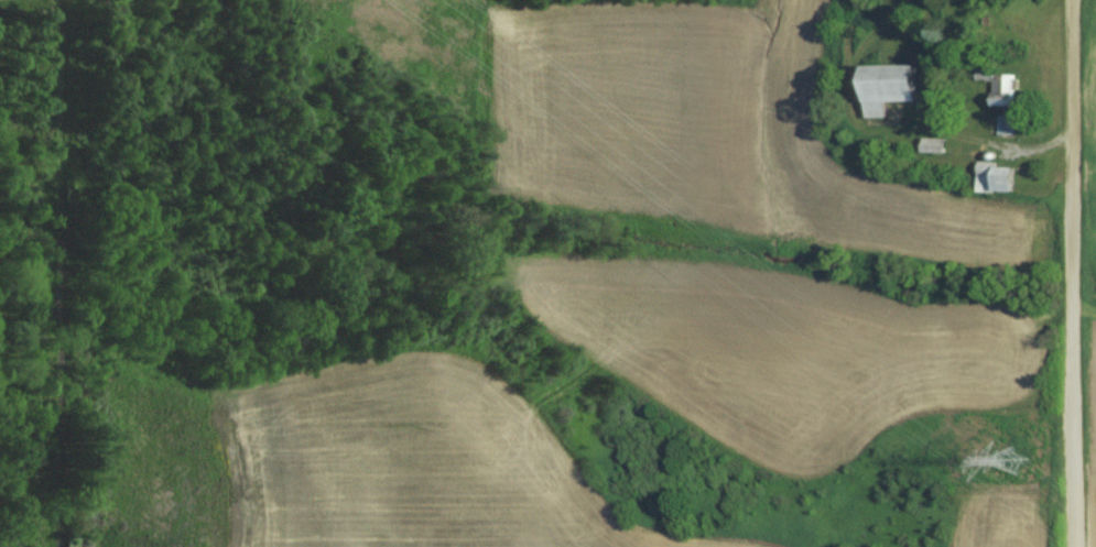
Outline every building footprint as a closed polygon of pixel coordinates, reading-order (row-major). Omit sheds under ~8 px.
[(920,103),(920,66),(871,66),(871,120),(889,120),(889,103),(920,103)] [(997,108),(1019,107),(1017,74),(997,75),(997,69),(979,70),(979,82),(996,81),(997,108)] [(999,138),(1016,138),(1016,117),(999,117),(999,138)] [(928,154),(948,154),(948,141),(943,141),(943,147),(928,147),(928,154)] [(980,194),(1018,194),(1018,165),(980,165),(980,194)]
